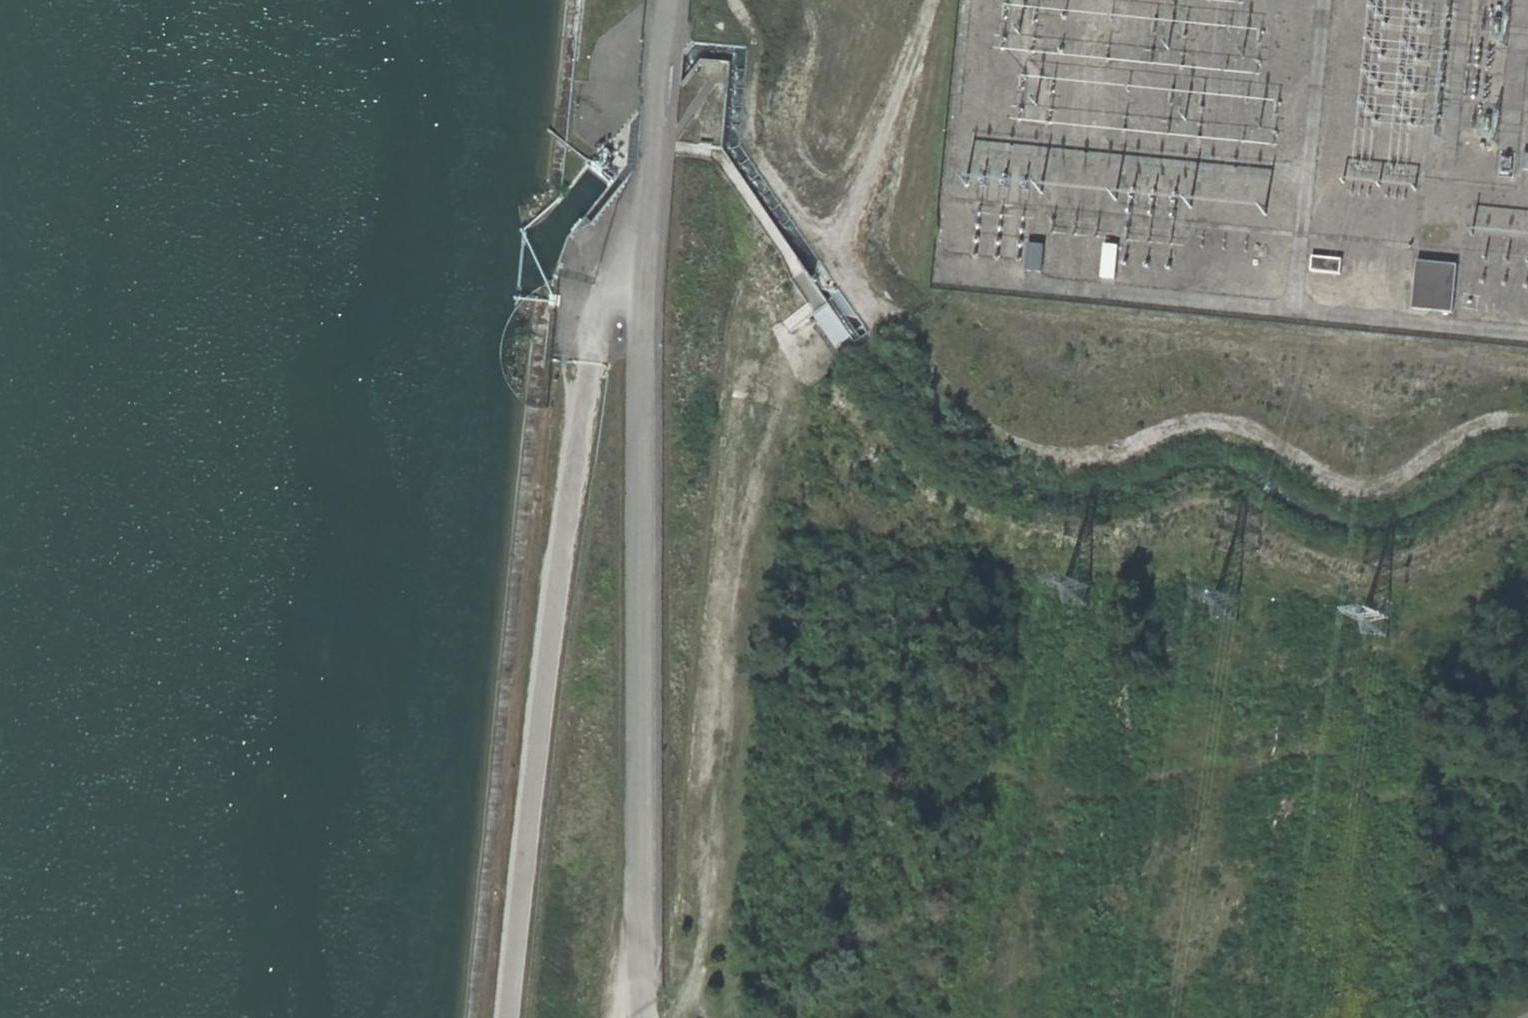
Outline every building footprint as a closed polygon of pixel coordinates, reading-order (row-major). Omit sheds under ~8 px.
[(1026,268),(1040,270),(1043,243),(1028,241),(1026,268)] [(1119,244),(1103,244),(1102,277),(1118,277),(1119,244)] [(1341,257),(1312,255),(1312,270),(1341,271),(1341,257)] [(1458,263),(1417,259),(1412,309),(1453,313),(1458,263)]
